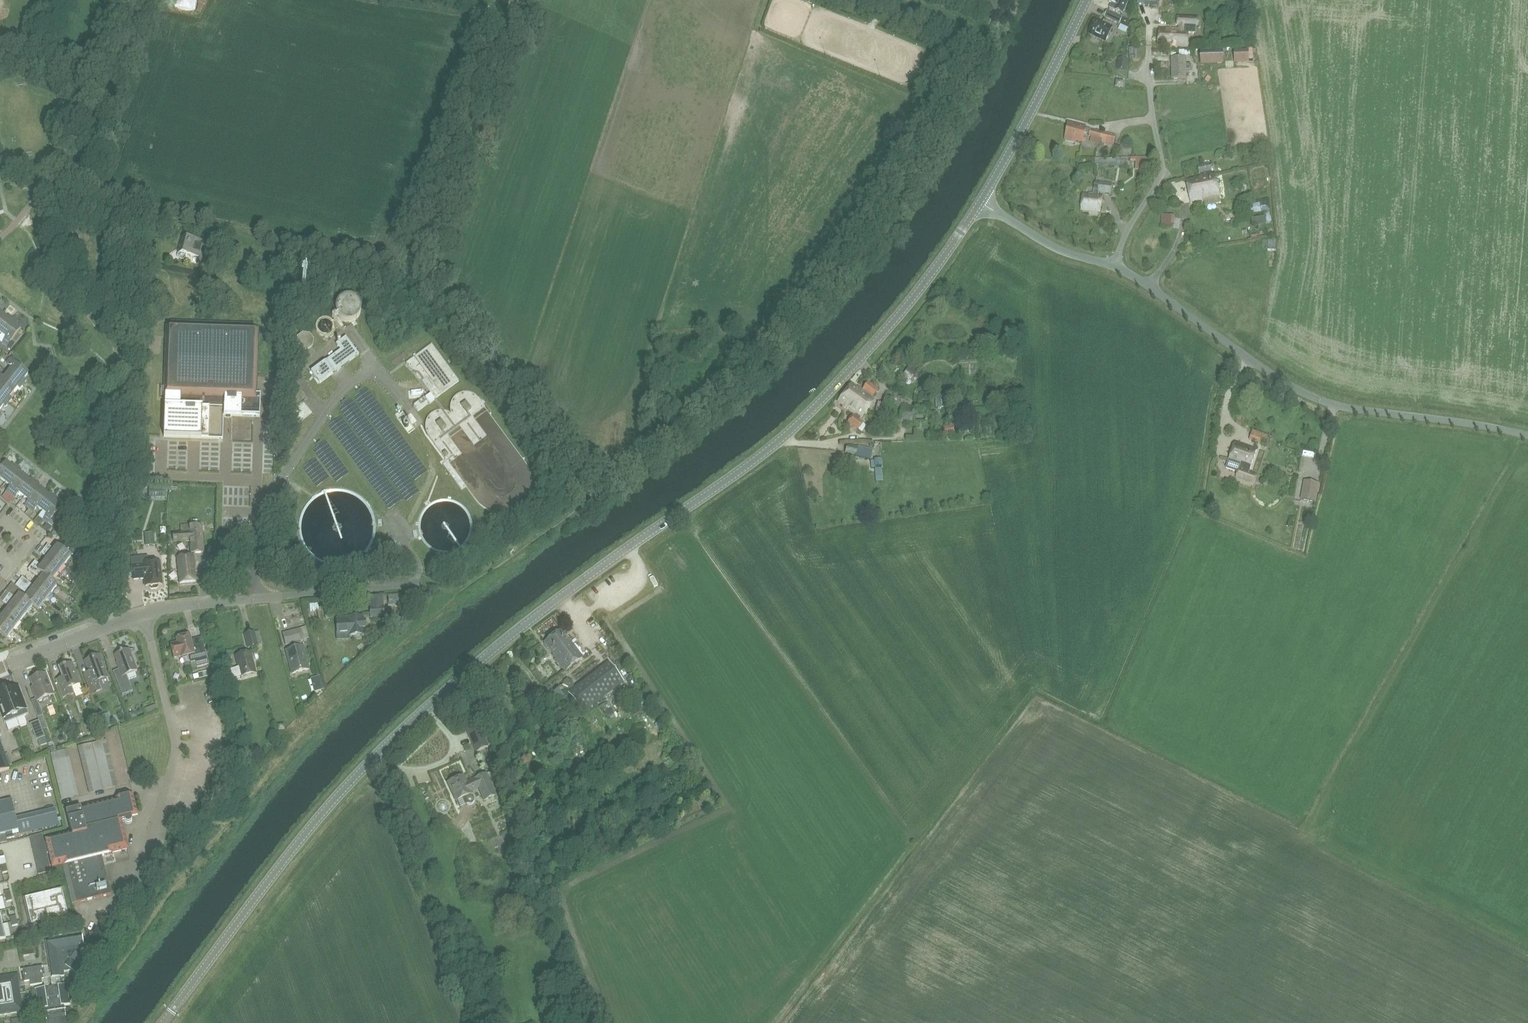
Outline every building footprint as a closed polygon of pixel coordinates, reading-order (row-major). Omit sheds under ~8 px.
[(1128,2),(1127,1),(1128,0),(1110,0),(1109,2),(1112,3),(1109,8),(1123,14),(1128,2)] [(1129,20),(1107,10),(1104,17),(1129,29),(1129,20)] [(1178,48),(1178,47),(1188,48),(1189,33),(1196,34),(1196,27),(1198,27),(1199,17),(1177,17),(1176,26),(1177,26),(1177,30),(1159,28),(1158,47),(1178,48)] [(1106,43),(1113,28),(1096,19),(1089,34),(1106,43)] [(1238,35),(1238,24),(1227,24),(1227,26),(1229,26),(1229,28),(1231,27),(1231,29),(1233,29),(1234,40),(1240,40),(1240,35),(1238,35)] [(1139,60),(1138,47),(1129,47),(1130,61),(1139,60)] [(1235,50),(1235,64),(1250,64),(1250,50),(1235,50)] [(1224,63),(1223,54),(1203,55),(1204,65),(1224,63)] [(1186,64),(1185,57),(1172,58),(1172,79),(1186,79),(1186,70),(1191,70),(1190,64),(1186,64)] [(1074,143),(1075,141),(1083,143),(1085,133),(1089,134),(1088,137),(1100,140),(1099,142),(1101,142),(1100,146),(1107,148),(1108,144),(1112,145),(1114,135),(1086,128),(1069,124),(1065,141),(1074,143)] [(1115,158),(1094,158),(1094,164),(1116,164),(1116,166),(1129,166),(1129,167),(1149,167),(1149,157),(1115,157),(1115,158)] [(1191,202),(1219,196),(1215,175),(1211,176),(1210,172),(1212,172),(1210,164),(1198,167),(1199,175),(1201,175),(1201,178),(1186,181),(1191,202)] [(1099,196),(1099,193),(1111,195),(1112,184),(1095,182),(1093,196),(1083,195),(1081,211),(1100,212),(1102,197),(1099,196)] [(1250,214),(1261,213),(1260,204),(1262,203),(1261,200),(1257,201),(1257,203),(1249,205),(1250,214)] [(1272,210),(1272,214),(1264,215),(1264,220),(1277,219),(1276,209),(1272,210)] [(1169,212),(1168,224),(1179,225),(1181,213),(1169,212)] [(1252,224),(1264,223),(1263,216),(1251,218),(1252,224)] [(204,265),(207,253),(200,251),(202,242),(180,237),(178,244),(180,245),(177,257),(178,259),(183,260),(185,259),(186,254),(198,258),(197,263),(204,265)] [(358,318),(359,317),(359,316),(360,314),(361,312),(361,310),(361,308),(360,306),(359,304),(358,302),(356,300),(355,299),(353,298),(350,298),(348,297),(346,298),(344,298),(342,299),(340,300),(340,301),(339,302),(337,304),(337,306),(336,308),(336,310),(336,312),(337,314),(338,316),(339,318),(340,319),(342,321),(344,322),(346,322),(348,322),(350,322),(353,322),(355,321),(356,319),(358,318)] [(2,334),(14,319),(10,316),(8,318),(3,314),(0,318),(0,332),(2,334)] [(18,322),(14,319),(2,334),(7,338),(3,343),(7,347),(12,341),(22,329),(16,324),(18,322)] [(167,329),(163,415),(223,415),(232,416),(232,415),(235,415),(238,412),(238,411),(237,411),(237,409),(251,409),(251,406),(261,406),(259,406),(259,398),(261,398),(261,397),(252,397),(252,394),(255,394),(257,332),(245,332),(245,324),(187,322),(187,330),(167,329)] [(307,349),(308,349),(309,349),(309,348),(310,348),(311,347),(312,346),(313,345),(313,344),(313,343),(313,342),(313,341),(313,340),(313,339),(313,338),(312,337),(311,336),(310,335),(309,335),(309,334),(308,334),(307,334),(306,334),(305,334),(304,334),(303,334),(302,335),(301,335),(301,336),(300,336),(300,337),(299,337),(299,338),(299,339),(298,339),(298,340),(298,341),(298,342),(298,343),(298,344),(299,344),(299,345),(299,346),(300,346),(300,347),(301,348),(302,348),(303,349),(304,349),(305,349),(306,349),(307,349)] [(319,384),(358,355),(345,337),(339,341),(337,342),(338,343),(336,344),(341,350),(311,372),(319,384)] [(418,412),(459,381),(431,345),(406,363),(429,395),(414,406),(418,412)] [(8,373),(23,384),(26,380),(24,378),(28,373),(16,363),(10,359),(7,363),(12,368),(8,373)] [(906,370),(913,375),(917,370),(910,365),(906,370)] [(8,373),(4,378),(0,374),(0,381),(14,392),(18,387),(20,388),(23,384),(8,373)] [(0,381),(0,396),(9,402),(12,398),(10,397),(14,392),(0,381)] [(878,390),(867,382),(862,388),(872,396),(878,390)] [(860,419),(874,401),(852,384),(838,402),(855,415),(853,417),(852,416),(847,423),(857,431),(862,423),(858,421),(860,419)] [(946,395),(959,395),(958,387),(946,388),(946,395)] [(936,396),(936,408),(946,407),(945,395),(936,396)] [(0,396),(0,409),(4,405),(5,406),(9,402),(0,396)] [(900,409),(901,403),(897,401),(897,400),(884,397),(883,403),(878,402),(875,412),(880,413),(880,416),(899,419),(899,420),(914,423),(917,407),(902,405),(901,409),(900,409)] [(918,412),(928,413),(929,404),(919,403),(918,412)] [(1235,443),(1229,461),(1226,468),(1238,472),(1236,478),(1254,484),(1258,474),(1249,471),(1250,468),(1256,450),(1235,443)] [(844,453),(870,460),(872,450),(858,446),(857,447),(847,444),(844,453)] [(17,467),(13,464),(12,466),(6,462),(0,470),(0,479),(1,478),(6,482),(17,467)] [(17,467),(6,482),(11,486),(7,491),(10,494),(24,476),(20,473),(21,470),(17,467)] [(30,481),(24,476),(10,494),(15,498),(19,492),(24,496),(35,481),(32,479),(30,481)] [(35,481),(24,496),(29,500),(25,506),(29,509),(43,491),(38,487),(40,485),(35,481)] [(1316,502),(1319,484),(1304,481),(1300,499),(1316,502)] [(10,494),(7,491),(6,491),(2,497),(6,500),(10,494)] [(48,495),(43,491),(29,509),(33,512),(38,507),(42,510),(54,496),(50,493),(48,495)] [(58,499),(54,496),(42,510),(48,515),(44,520),(48,523),(51,520),(55,523),(64,511),(60,508),(62,505),(56,501),(58,499)] [(203,552),(202,526),(190,526),(190,525),(172,526),(172,542),(191,541),(191,553),(203,552)] [(153,539),(157,538),(157,545),(164,545),(163,528),(152,529),(153,539)] [(48,544),(44,549),(64,565),(71,556),(57,545),(54,549),(48,544)] [(80,550),(72,545),(67,551),(75,557),(80,550)] [(64,565),(44,549),(41,553),(47,558),(44,562),(58,573),(64,565)] [(196,581),(193,556),(177,557),(180,583),(196,581)] [(144,578),(145,586),(149,586),(150,588),(151,589),(157,588),(158,587),(158,585),(162,585),(160,561),(141,563),(141,557),(131,558),(132,566),(131,566),(133,579),(144,578)] [(35,561),(32,565),(52,581),(58,573),(44,562),(41,566),(35,561)] [(57,585),(52,581),(32,565),(28,569),(40,579),(37,583),(51,593),(57,585)] [(22,578),(19,582),(44,602),(51,593),(37,583),(34,587),(22,578)] [(44,602),(19,582),(16,586),(22,591),(27,595),(25,599),(19,594),(19,595),(32,605),(38,610),(44,602)] [(9,594),(6,598),(26,613),(32,605),(19,595),(16,599),(9,594)] [(26,613),(6,598),(3,602),(9,607),(6,611),(19,622),(26,613)] [(384,617),(383,606),(369,607),(370,618),(384,617)] [(13,630),(19,622),(6,611),(3,615),(0,613),(0,619),(13,630)] [(337,636),(349,635),(364,634),(363,616),(347,617),(347,618),(336,619),(337,636)] [(0,619),(0,633),(7,638),(13,630),(0,619)] [(283,634),(286,645),(303,640),(300,630),(283,634)] [(553,655),(565,671),(583,657),(570,640),(569,641),(561,630),(544,642),(554,655),(553,655)] [(244,635),(248,648),(258,646),(257,643),(262,642),(259,633),(255,634),(254,632),(244,635)] [(603,643),(606,640),(599,632),(596,635),(603,643)] [(208,664),(204,646),(193,649),(189,636),(177,639),(178,643),(171,645),(174,657),(181,656),(181,657),(189,655),(191,662),(196,661),(197,667),(208,664)] [(303,646),(287,651),(288,657),(291,656),(295,673),(307,670),(303,656),(305,655),(303,646)] [(133,691),(128,679),(136,676),(134,671),(137,670),(129,650),(135,648),(135,647),(122,652),(122,651),(120,652),(120,653),(114,655),(120,668),(113,671),(122,695),(133,691)] [(256,675),(251,652),(235,656),(242,679),(245,680),(251,679),(256,675)] [(85,678),(88,687),(89,686),(91,694),(101,690),(97,681),(107,677),(100,657),(86,663),(91,676),(85,678)] [(80,685),(72,663),(59,668),(63,680),(58,682),(57,680),(63,698),(74,694),(71,687),(79,684),(80,685)] [(569,693),(583,712),(623,682),(608,663),(569,693)] [(37,701),(54,695),(45,674),(31,680),(36,692),(33,693),(36,699),(37,701)] [(320,678),(310,681),(315,695),(324,691),(320,678)] [(9,688),(5,689),(16,719),(28,714),(26,709),(18,688),(16,685),(9,688)] [(5,689),(0,691),(0,712),(2,718),(4,723),(16,719),(5,689)] [(37,717),(43,715),(40,708),(34,710),(37,717)] [(650,710),(644,714),(647,720),(654,716),(650,710)] [(107,712),(108,722),(116,721),(116,712),(107,712)] [(44,737),(38,721),(30,724),(36,740),(44,737)] [(124,781),(138,778),(134,757),(131,758),(124,725),(113,728),(124,781)] [(479,725),(467,731),(476,752),(488,747),(479,725)] [(84,733),(82,727),(74,730),(77,736),(84,733)] [(10,768),(0,743),(0,772),(10,768)] [(496,795),(486,774),(472,780),(470,785),(468,786),(463,776),(448,783),(456,801),(471,794),(470,792),(479,788),(484,800),(496,795)] [(47,842),(45,843),(47,853),(50,853),(53,867),(63,864),(68,863),(78,902),(111,894),(102,855),(127,849),(121,822),(122,822),(124,821),(125,821),(125,822),(126,823),(127,824),(128,824),(129,824),(130,824),(130,823),(131,823),(131,822),(132,822),(132,821),(132,820),(132,819),(131,816),(138,814),(133,795),(66,811),(72,834),(46,841),(47,842)] [(5,834),(6,836),(19,833),(18,831),(19,831),(20,834),(31,832),(58,825),(55,811),(16,821),(12,800),(0,803),(0,835),(5,834)] [(30,837),(39,875),(51,872),(42,834),(30,837)] [(73,903),(78,902),(68,863),(63,864),(73,903)] [(62,889),(25,898),(31,925),(69,916),(62,889)] [(50,966),(52,977),(49,978),(49,979),(65,976),(64,972),(71,970),(72,968),(82,976),(90,965),(80,958),(81,956),(80,949),(84,948),(82,933),(82,936),(47,942),(50,961),(53,961),(54,966),(50,966)] [(35,954),(34,946),(22,948),(23,956),(35,954)] [(23,970),(25,982),(30,981),(30,986),(42,984),(42,979),(44,979),(42,967),(43,967),(43,966),(21,970),(23,970)] [(20,993),(26,992),(25,986),(19,987),(17,975),(0,977),(0,1015),(23,1011),(20,993)] [(49,987),(36,989),(40,1009),(45,1008),(47,1022),(68,1022),(65,1005),(71,1004),(71,1003),(69,1004),(66,984),(68,984),(49,987)]
